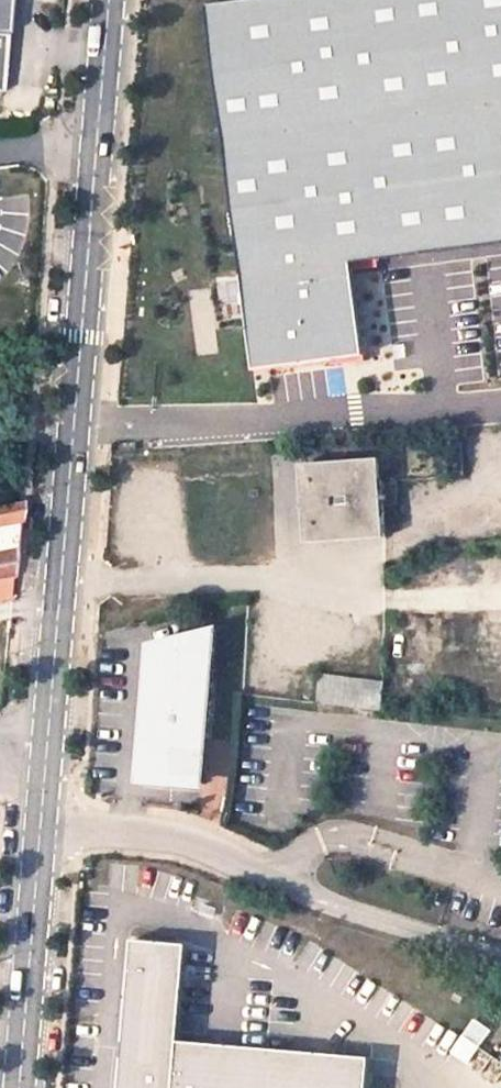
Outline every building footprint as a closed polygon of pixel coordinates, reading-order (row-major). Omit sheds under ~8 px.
[(386,537),(380,459),(301,465),(306,542),(386,537)] [(15,547),(19,503),(0,507),(0,550),(15,547)] [(206,633),(150,647),(141,781),(197,784),(206,633)] [(321,671),(316,702),(382,712),(386,681),(321,671)] [(131,941),(118,1087),(366,1087),(369,1059),(177,1042),(186,945),(131,941)]
